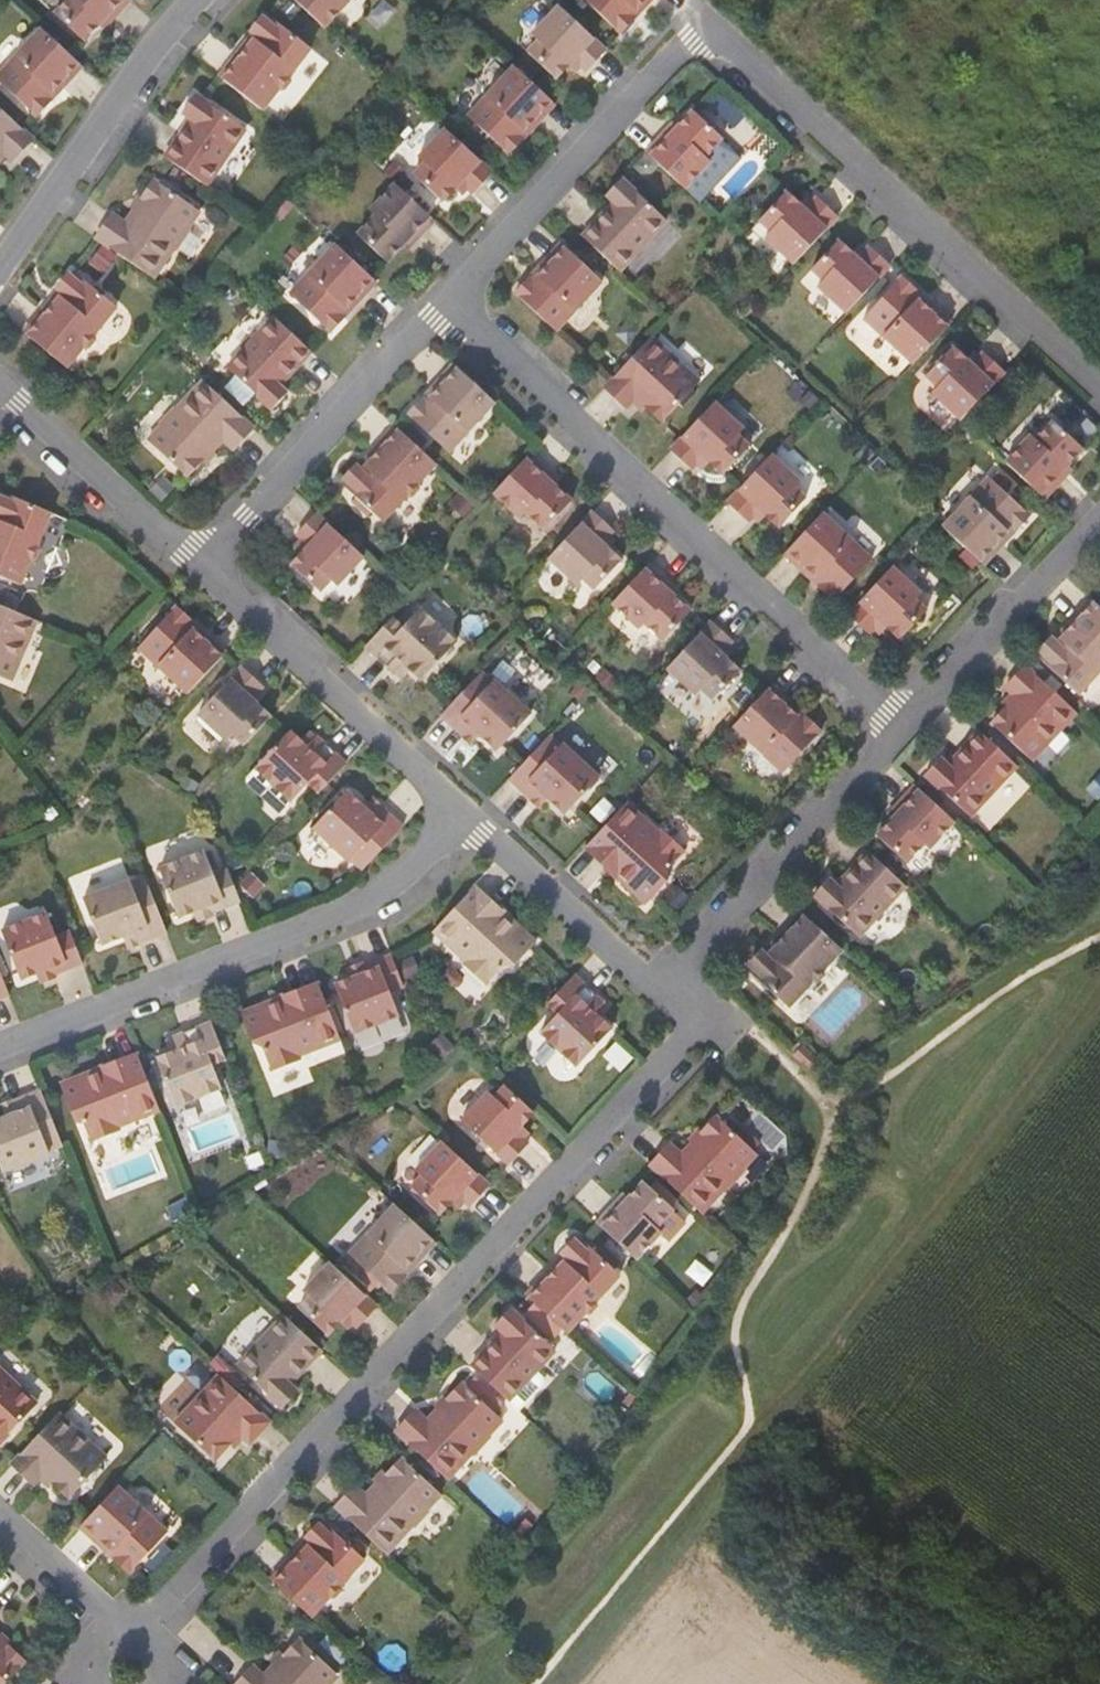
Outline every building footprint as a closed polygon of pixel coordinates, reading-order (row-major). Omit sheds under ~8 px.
[(42,12),(72,39),(93,15),(98,20),(116,0),(52,0),(42,12)] [(312,26),(336,0),(285,0),(312,26)] [(609,31),(623,16),(619,12),(627,3),(631,7),(638,0),(575,0),(609,31)] [(593,47),(547,4),(520,33),(526,38),(515,50),(544,77),(562,58),(573,69),(593,47)] [(249,15),(239,28),(241,29),(238,34),(242,38),(237,44),(232,41),(207,74),(250,108),(266,87),(274,87),(279,79),(278,73),(299,46),(256,12),(252,17),(249,15)] [(29,26),(0,57),(0,91),(24,114),(38,98),(34,94),(42,86),(46,90),(70,64),(29,26)] [(543,102),(502,63),(456,114),(496,152),(511,136),(507,132),(515,124),(519,128),(543,102)] [(179,123),(176,121),(153,155),(194,184),(233,127),(183,92),(170,111),(182,117),(179,123)] [(661,134),(656,129),(635,152),(674,188),(700,161),(695,157),(711,138),(682,110),(661,134)] [(0,117),(0,157),(1,158),(21,136),(0,117)] [(479,171),(432,126),(406,155),(412,161),(401,172),(431,200),(448,181),(459,192),(479,171)] [(84,236),(141,275),(162,247),(163,248),(178,226),(177,225),(188,209),(142,178),(113,220),(100,211),(84,236)] [(609,270),(656,220),(611,178),(596,194),(607,204),(602,209),(600,206),(572,236),(609,270)] [(422,218),(382,181),(357,209),(362,213),(345,232),(375,259),(396,236),(401,240),(422,218)] [(758,229),(753,235),(782,263),(825,216),(804,195),(793,207),(774,189),(746,219),(758,229)] [(811,278),(805,285),(835,311),(877,264),(856,244),(845,257),(827,239),(800,267),(811,278)] [(364,280),(324,242),(277,292),(318,330),(332,314),(329,311),(337,302),(341,306),(364,280)] [(521,280),(518,276),(503,292),(544,330),(590,280),(550,242),(526,268),(530,272),(521,280)] [(43,302),(38,298),(12,330),(55,365),(71,345),(77,346),(83,338),(83,331),(104,304),(63,270),(59,274),(57,272),(45,286),(47,288),(44,292),(48,295),(43,302)] [(889,275),(852,316),(901,362),(939,321),(913,297),(909,302),(901,293),(904,289),(889,275)] [(299,348),(262,315),(214,365),(260,407),(275,391),(264,381),(268,376),(271,379),(299,348)] [(614,406),(621,397),(632,407),(635,404),(650,419),(687,380),(639,334),(592,385),(614,406)] [(925,385),(919,391),(949,417),(992,371),(970,351),(960,363),(941,345),(914,374),(925,385)] [(483,400),(442,362),(418,388),(422,391),(414,401),(410,397),(396,413),(437,450),(483,400)] [(243,426),(192,379),(147,428),(187,465),(201,449),(204,451),(213,440),(223,448),(243,426)] [(702,400),(658,447),(681,467),(691,455),(710,473),(737,444),(726,433),(731,427),(702,400)] [(1024,437),(1018,433),(993,460),(1032,497),(1054,474),(1049,470),(1070,446),(1041,419),(1024,437)] [(425,463),(385,426),(356,456),(360,460),(355,466),(351,462),(347,467),(344,464),(332,478),(335,480),(332,483),(371,521),(395,495),(401,496),(407,488),(407,481),(425,463)] [(536,477),(540,473),(517,452),(481,491),(508,516),(513,511),(532,529),(559,498),(536,477)] [(759,452),(715,500),(737,519),(747,507),(767,526),(793,496),(782,486),(787,480),(759,452)] [(1017,513),(976,475),(930,524),(971,562),(994,537),(990,534),(999,524),(1003,528),(1017,513)] [(8,582),(23,549),(26,550),(30,537),(28,536),(39,510),(0,494),(0,579),(8,582)] [(590,541),(600,529),(579,509),(536,556),(565,583),(571,577),(582,588),(609,559),(590,541)] [(318,578),(325,584),(351,555),(304,511),(285,532),(297,543),(279,563),(307,589),(318,578)] [(822,598),(859,557),(809,511),(772,552),(798,576),(802,571),(810,580),(807,583),(822,598)] [(654,587),(658,583),(636,562),(600,601),(627,626),(631,621),(650,639),(678,609),(654,587)] [(879,565),(836,611),(857,632),(868,619),(888,637),(915,609),(903,598),(908,591),(879,565)] [(1079,597),(1051,627),(1055,631),(1049,638),(1045,634),(1041,638),(1039,636),(1027,649),(1029,652),(1026,655),(1066,692),(1090,666),(1095,667),(1099,662),(1099,617),(1079,597)] [(175,692),(213,650),(188,626),(185,631),(176,622),(179,618),(163,604),(126,645),(175,692)] [(5,652),(20,616),(0,608),(0,650),(5,652)] [(404,610),(387,629),(376,619),(349,648),(379,676),(388,665),(405,681),(441,644),(404,610)] [(699,619),(655,667),(684,693),(689,687),(701,698),(728,668),(709,650),(720,639),(699,619)] [(232,743),(258,714),(240,696),(250,685),(229,664),(185,711),(215,738),(220,732),(232,743)] [(1064,711),(1013,664),(994,686),(1002,693),(992,704),(994,706),(979,722),(1019,759),(1064,711)] [(468,669),(428,713),(453,736),(460,726),(485,748),(518,712),(482,678),(480,680),(468,669)] [(759,683),(721,724),(770,771),(808,729),(793,714),(789,719),(781,711),(785,707),(759,683)] [(279,800),(296,780),(307,790),(333,762),(304,734),(295,744),(277,728),(243,765),(244,766),(235,775),(235,781),(247,792),(259,780),(278,799),(279,800)] [(913,772),(958,814),(1004,763),(968,729),(940,760),(942,762),(938,766),(928,756),(913,772)] [(537,733),(497,776),(521,798),(529,789),(553,812),(586,775),(550,741),(548,743),(537,733)] [(259,780),(247,792),(266,810),(278,799),(259,780)] [(941,820),(902,783),(882,806),(886,810),(865,833),(894,860),(912,842),(917,846),(941,820)] [(336,860),(339,858),(350,868),(389,825),(366,803),(358,812),(334,790),(300,826),(336,860)] [(667,854),(645,832),(642,836),(610,806),(573,846),(594,866),(598,861),(606,867),(607,874),(601,881),(628,907),(650,884),(650,872),(667,854)] [(221,882),(212,861),(200,866),(192,844),(144,862),(162,909),(186,900),(191,913),(227,899),(221,882)] [(893,884),(856,850),(828,880),(831,883),(827,887),(816,877),(801,893),(846,935),(893,884)] [(154,929),(133,875),(118,880),(117,878),(71,896),(89,942),(119,930),(123,942),(154,929)] [(421,929),(454,959),(451,962),(473,984),(490,964),(502,964),(523,940),(495,914),(489,921),(480,918),(476,914),(480,908),(458,888),(421,929)] [(41,972),(71,960),(60,932),(57,930),(44,935),(35,911),(0,924),(0,956),(8,977),(38,965),(41,972)] [(828,947),(789,911),(761,941),(764,945),(758,950),(755,946),(751,951),(748,949),(737,962),(739,964),(736,968),(776,1005),(800,980),(804,980),(811,973),(812,965),(828,947)] [(393,990),(379,953),(342,967),(347,981),(324,990),(342,1036),(389,1017),(381,995),(393,990)] [(562,972),(534,1002),(544,1011),(528,1029),(566,1064),(599,1027),(580,1010),(590,1000),(562,972)] [(308,987),(280,997),(283,1003),(274,1007),(267,1005),(265,996),(228,1010),(240,1042),(251,1045),(259,1069),(288,1058),(287,1053),(328,1037),(308,987)] [(213,1057),(199,1020),(162,1035),(167,1048),(144,1057),(162,1103),(209,1084),(201,1063),(213,1057)] [(781,1052),(796,1066),(805,1057),(790,1042),(781,1052)] [(124,1047),(96,1058),(97,1064),(87,1068),(82,1064),(80,1057),(44,1072),(59,1109),(66,1107),(74,1129),(103,1118),(102,1115),(143,1098),(124,1047)] [(522,1110),(492,1083),(482,1096),(476,1090),(449,1118),(495,1162),(515,1141),(504,1130),(522,1110)] [(35,1148),(50,1143),(28,1088),(0,1098),(0,1105),(2,1110),(0,1111),(0,1165),(36,1151),(35,1148)] [(761,1109),(739,1129),(762,1154),(784,1135),(761,1109)] [(704,1115),(669,1153),(658,1141),(637,1163),(689,1211),(713,1185),(714,1186),(732,1167),(744,1152),(704,1115)] [(458,1166),(430,1138),(418,1151),(412,1145),(386,1173),(433,1217),(453,1196),(440,1185),(458,1166)] [(610,1203),(605,1199),(584,1221),(623,1257),(649,1231),(643,1226),(660,1207),(631,1179),(610,1203)] [(382,1202),(336,1252),(377,1289),(391,1274),(387,1270),(395,1262),(399,1266),(423,1240),(382,1202)] [(545,1266),(541,1262),(513,1293),(553,1331),(571,1311),(577,1312),(583,1305),(584,1298),(607,1273),(567,1235),(563,1239),(561,1237),(549,1251),(550,1252),(547,1256),(551,1260),(545,1266)] [(346,1286),(317,1259),(306,1272),(300,1265),(273,1294),(321,1338),(340,1317),(328,1306),(346,1286)] [(489,1337),(486,1334),(459,1364),(495,1398),(542,1348),(498,1306),(483,1322),(493,1332),(489,1337)] [(271,1313),(224,1364),(269,1405),(284,1389),(273,1378),(277,1374),(281,1377),(308,1347),(271,1313)] [(257,1420),(206,1372),(162,1421),(203,1458),(217,1441),(219,1443),(228,1433),(237,1441),(257,1420)] [(24,1402),(0,1379),(0,1427),(24,1402)] [(417,1420),(406,1410),(386,1431),(437,1479),(460,1454),(462,1455),(480,1436),(478,1434),(492,1420),(452,1382),(417,1420)] [(0,1459),(0,1463),(21,1482),(28,1473),(39,1483),(41,1480),(57,1495),(94,1455),(45,1411),(0,1459)] [(368,1436),(333,1474),(322,1463),(301,1485),(353,1533),(379,1505),(380,1506),(396,1489),(394,1488),(408,1473),(368,1436)] [(105,1484),(67,1525),(92,1548),(96,1544),(105,1553),(101,1557),(116,1571),(154,1530),(105,1484)] [(296,1544),(290,1550),(286,1545),(257,1576),(298,1614),(316,1595),(321,1595),(327,1589),(329,1580),(351,1556),(311,1519),(307,1524),(305,1521),(294,1534),(295,1535),(291,1540),(296,1544)] [(12,1659),(0,1648),(0,1672),(12,1659)] [(303,1652),(275,1683),(338,1683),(303,1652)]
